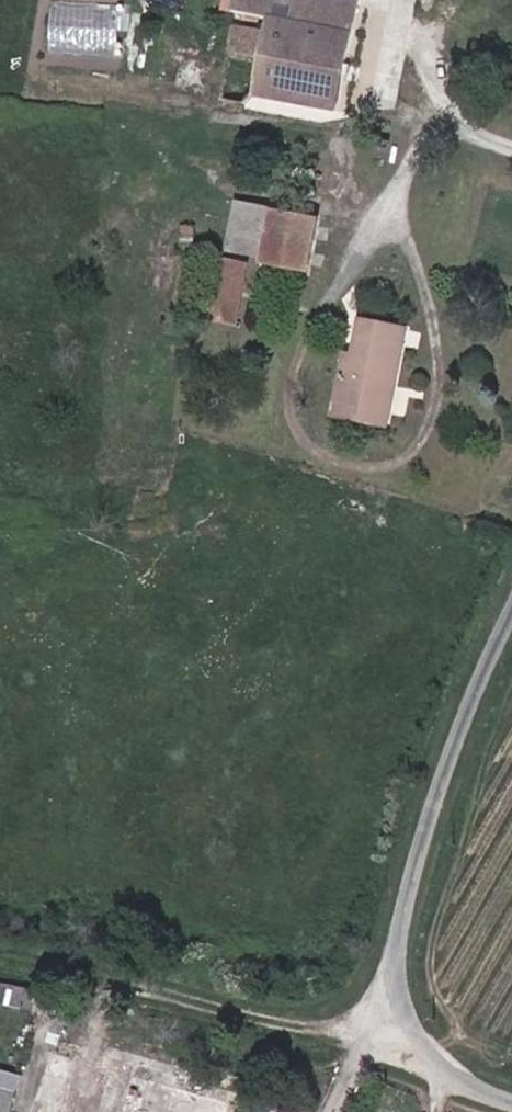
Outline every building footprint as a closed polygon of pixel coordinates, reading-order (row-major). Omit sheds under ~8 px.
[(163,26),(168,0),(125,0),(121,18),(163,26)] [(332,72),(345,0),(228,0),(216,60),(242,65),(244,56),(332,72)] [(55,6),(52,51),(117,55),(120,10),(55,6)] [(261,218),(309,227),(316,189),(269,179),(261,218)] [(202,284),(239,289),(244,223),(207,219),(202,284)] [(394,343),(402,345),(413,289),(366,280),(360,314),(349,311),(339,367),(388,377),(394,343)] [(55,990),(0,978),(0,999),(66,1014),(68,1004),(52,1001),(55,990)] [(115,1059),(119,1045),(62,1028),(58,1040),(115,1059)] [(48,1072),(129,1088),(138,1051),(119,1045),(115,1059),(58,1040),(48,1072)] [(241,1101),(182,1082),(187,1067),(138,1051),(129,1088),(48,1072),(35,1111),(108,1111),(111,1102),(133,1109),(142,1111),(237,1111),(241,1101)] [(21,1085),(0,1078),(0,1106),(13,1110),(21,1085)] [(133,1109),(111,1102),(108,1111),(132,1111),(133,1109)]
